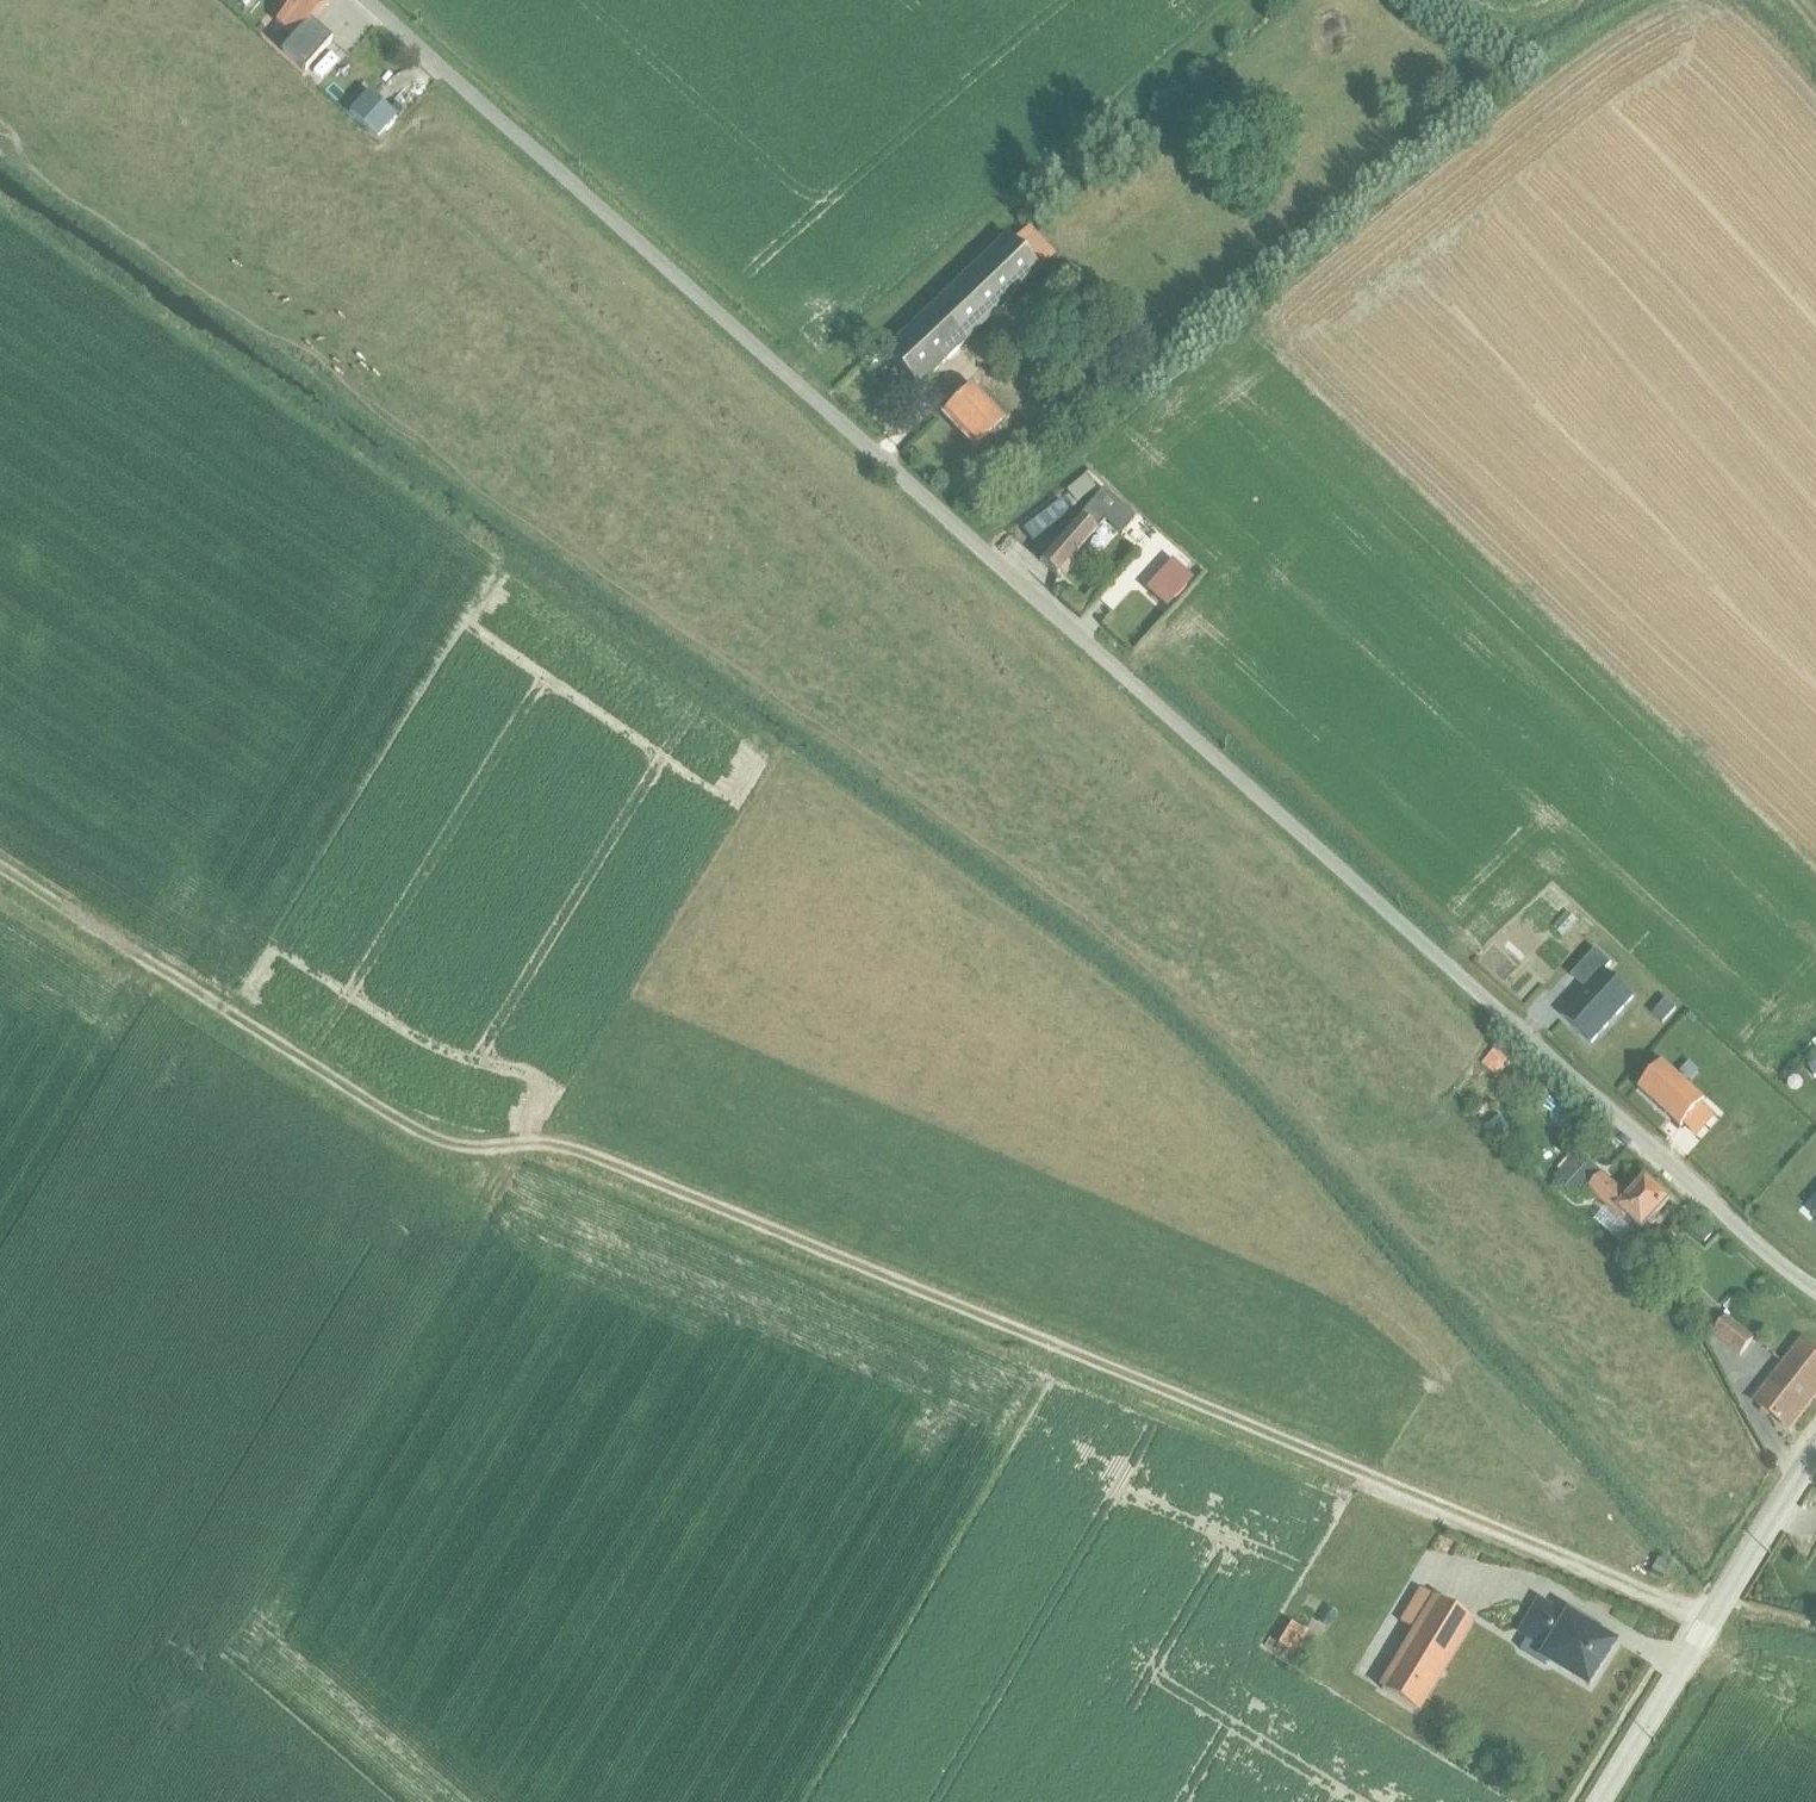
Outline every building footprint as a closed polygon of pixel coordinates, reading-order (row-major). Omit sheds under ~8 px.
[(288,56),(305,71),(332,42),(309,20),(324,4),(319,0),(291,0),(274,17),(301,42),(288,56)] [(377,140),(402,117),(375,88),(350,111),(377,140)] [(994,226),(862,353),(905,397),(1037,271),(994,226)] [(978,378),(955,402),(991,437),(1014,412),(978,378)] [(1110,495),(1047,563),(1066,581),(1113,530),(1136,551),(1151,534),(1110,495)] [(1058,497),(1027,530),(1050,552),(1081,519),(1058,497)] [(1558,1025),(1585,1051),(1634,1000),(1607,974),(1558,1025)] [(1670,1028),(1686,1008),(1670,995),(1654,1015),(1670,1028)] [(1545,996),(1531,1008),(1548,1027),(1562,1015),(1545,996)] [(1663,1047),(1636,1072),(1677,1116),(1704,1091),(1663,1047)] [(1731,1096),(1697,1125),(1723,1156),(1757,1127),(1731,1096)] [(1556,1179),(1579,1197),(1600,1169),(1577,1151),(1556,1179)] [(1609,1165),(1586,1188),(1631,1232),(1668,1196),(1640,1168),(1626,1182),(1609,1165)] [(1715,1334),(1742,1357),(1757,1340),(1730,1317),(1715,1334)] [(1754,1402),(1785,1429),(1815,1394),(1815,1355),(1805,1345),(1754,1402)] [(1537,1597),(1514,1631),(1549,1654),(1545,1661),(1595,1693),(1625,1646),(1573,1613),(1570,1619),(1537,1597)] [(1435,1600),(1380,1690),(1419,1714),(1475,1624),(1435,1600)]
